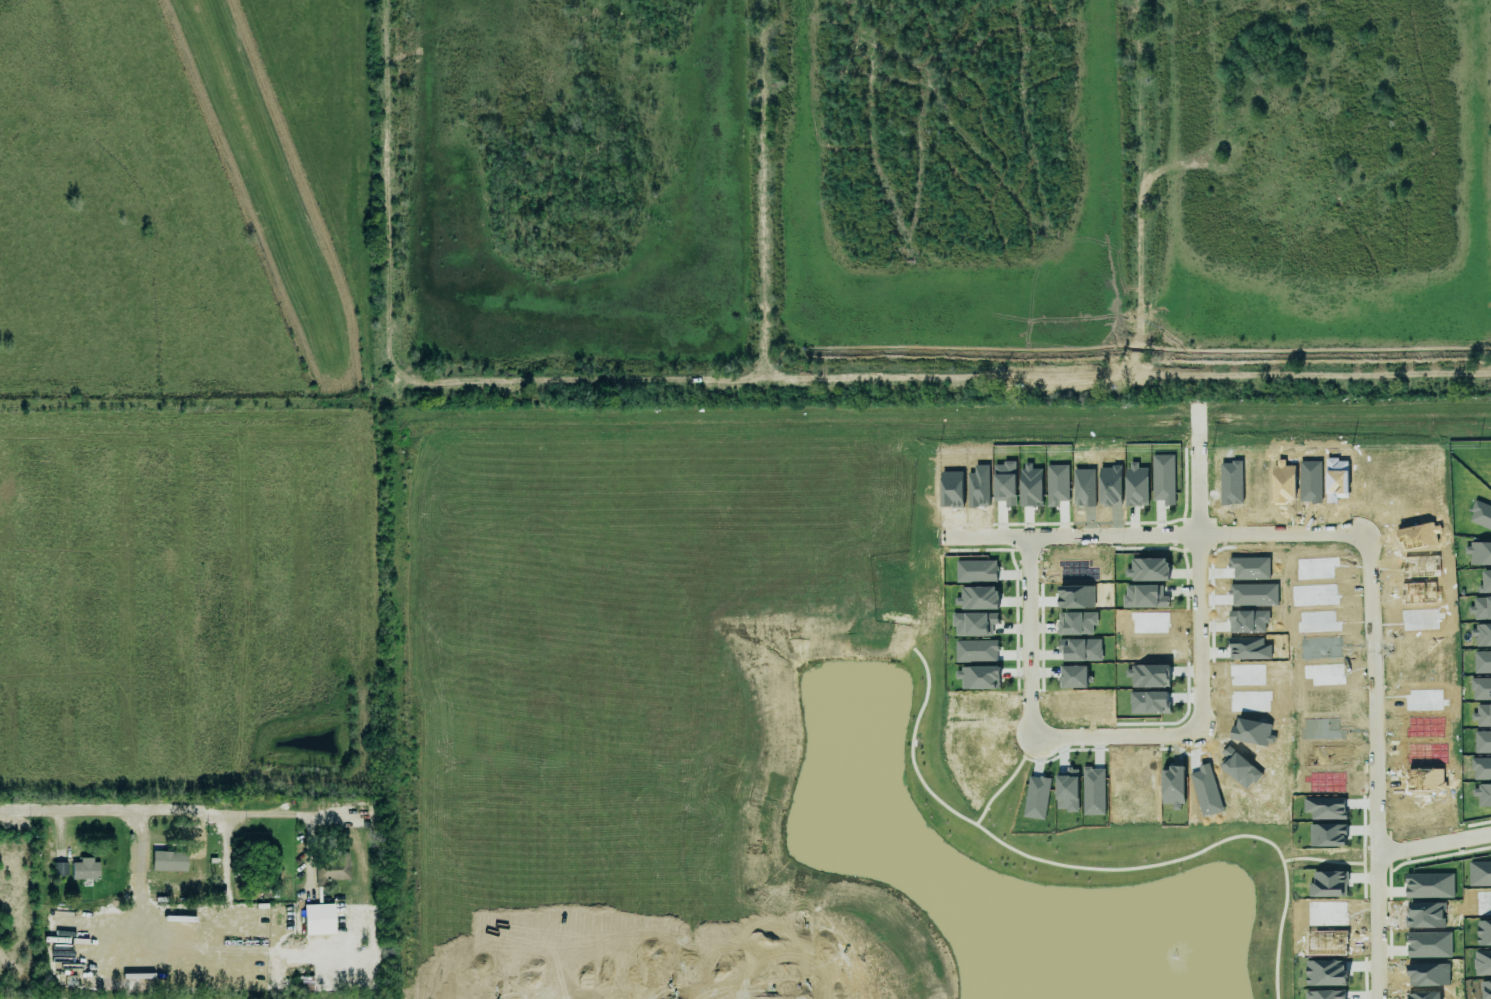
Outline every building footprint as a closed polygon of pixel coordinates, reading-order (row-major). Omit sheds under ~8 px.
[(1475,501),(1467,521),(1490,530),(1490,507),(1475,501)] [(1467,543),(1468,565),(1490,565),(1490,543),(1467,543)] [(1490,592),(1490,570),(1482,570),(1482,585),(1477,585),(1477,593),(1490,592)] [(1472,598),(1490,596),(1490,619),(1474,620),(1473,613),(1467,614),(1467,606),(1473,606),(1472,598)] [(1475,625),(1490,624),(1490,646),(1475,647),(1475,637),(1469,637),(1469,629),(1475,629),(1475,625)] [(1473,651),(1490,651),(1490,673),(1473,673),(1473,651)] [(1470,678),(1490,678),(1490,700),(1472,700),(1472,689),(1470,689),(1470,678)] [(1476,704),(1490,704),(1490,726),(1476,726),(1476,720),(1470,720),(1470,713),(1476,713),(1476,704)] [(1474,731),(1490,731),(1490,753),(1474,753),(1474,731)] [(1470,758),(1490,758),(1490,779),(1473,779),(1473,770),(1470,770),(1470,758)] [(1477,784),(1490,784),(1490,806),(1477,806),(1477,796),(1471,796),(1471,788),(1477,788),(1477,784)] [(187,852),(153,851),(152,870),(186,872),(187,852)] [(327,880),(349,880),(349,852),(337,852),(337,861),(316,861),(317,887),(327,887),(327,880)] [(72,862),(72,879),(99,879),(99,859),(80,860),(80,862),(72,862)] [(67,862),(54,863),(54,875),(67,875),(67,862)] [(279,879),(279,867),(260,867),(261,879),(279,879)] [(335,934),(334,904),(304,905),(305,935),(335,934)] [(1473,951),(1474,976),(1490,975),(1490,950),(1473,951)] [(1305,961),(1306,986),(1345,985),(1345,960),(1305,961)] [(1480,981),(1481,998),(1490,998),(1490,981),(1480,981)] [(1344,990),(1305,991),(1306,998),(1344,998),(1344,990)]
